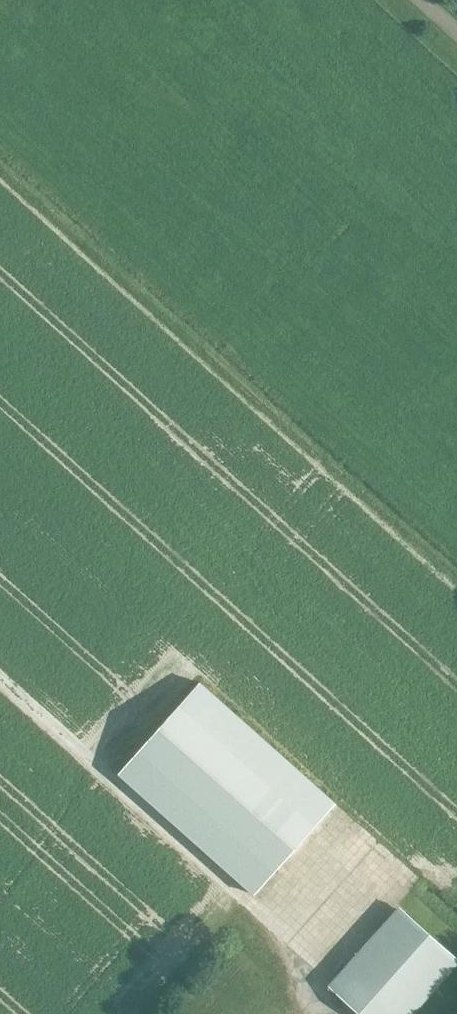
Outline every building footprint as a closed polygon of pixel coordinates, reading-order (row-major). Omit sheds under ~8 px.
[(119,775),(255,896),(336,805),(200,684),(119,775)] [(456,966),(456,963),(399,911),(332,986),(363,1013),(414,1013),(456,966)]
